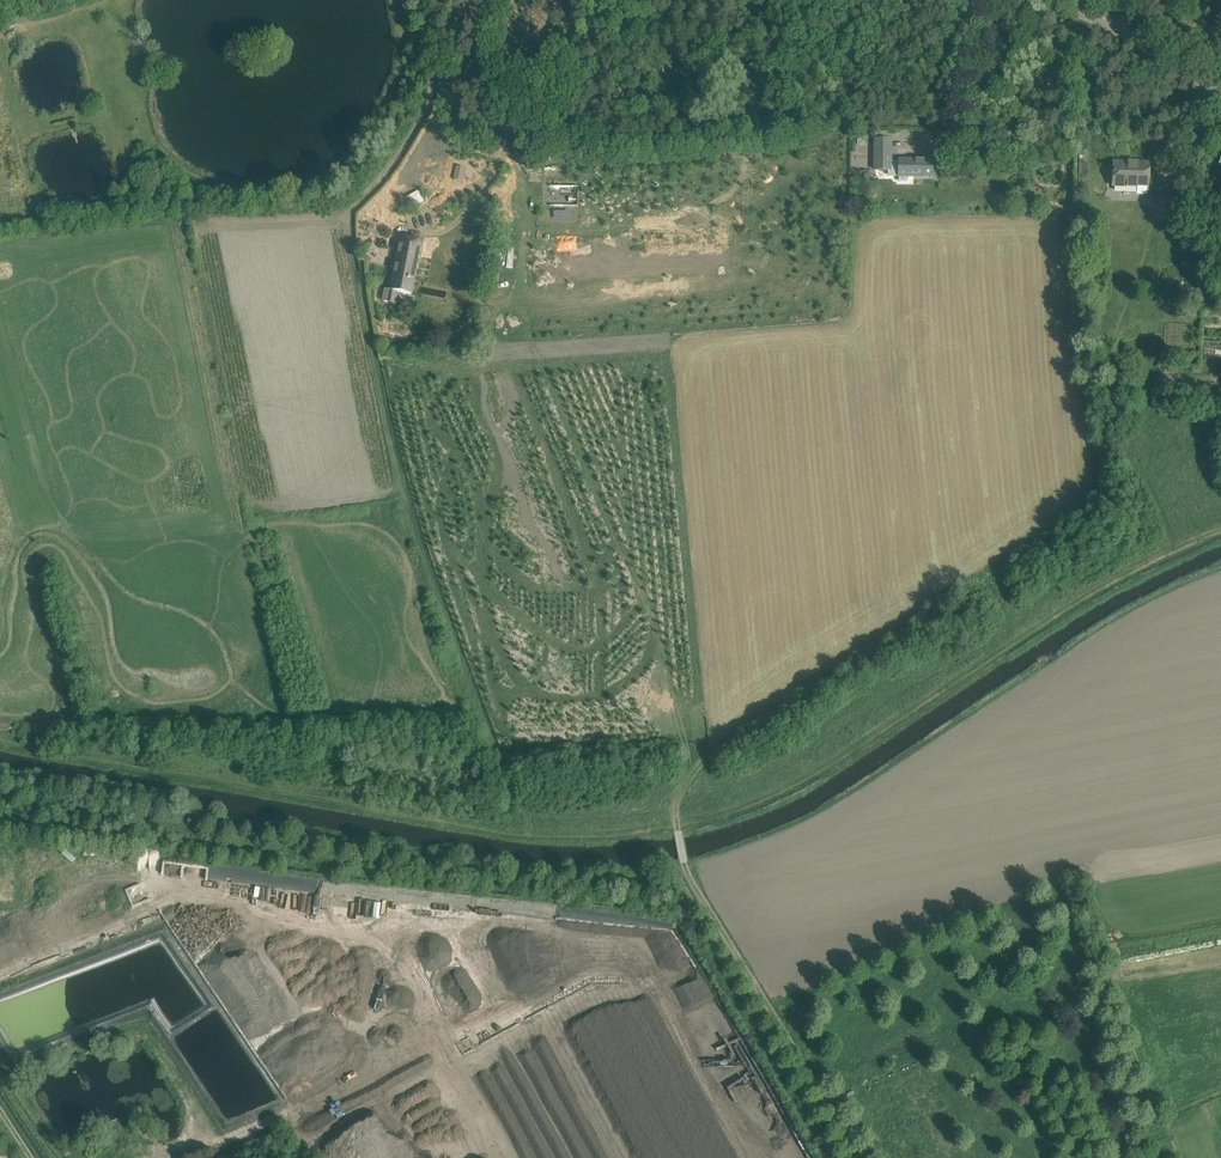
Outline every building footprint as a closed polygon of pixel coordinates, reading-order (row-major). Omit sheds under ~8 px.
[(25,4),(11,8),(15,24),(29,21),(25,4)] [(876,139),(875,139),(875,170),(890,170),(890,161),(891,139),(889,139),(889,130),(876,130),(876,139)] [(1080,151),(1080,160),(1088,161),(1088,151),(1080,151)] [(899,182),(906,182),(909,179),(909,176),(932,176),(932,160),(899,159),(899,182)] [(1080,160),(1079,178),(1087,178),(1088,161),(1080,160)] [(1113,174),(1112,186),(1139,187),(1150,187),(1151,163),(1113,162),(1113,174)] [(1157,197),(1156,220),(1162,220),(1173,221),(1177,221),(1177,210),(1177,198),(1160,197),(1157,197)] [(401,208),(403,213),(410,210),(407,204),(401,208)] [(496,240),(509,242),(511,226),(498,224),(498,228),(491,227),(489,236),(496,237),(496,240)] [(389,290),(411,294),(422,241),(401,237),(390,289),(389,289),(389,290)] [(556,915),(573,915),(573,904),(555,904),(556,915)] [(681,998),(710,1050),(731,1039),(702,986),(681,998)]
